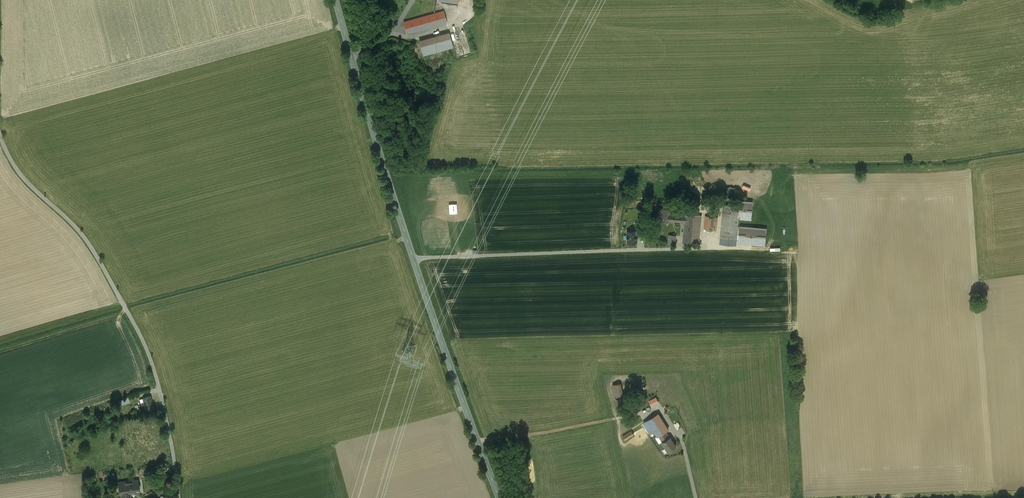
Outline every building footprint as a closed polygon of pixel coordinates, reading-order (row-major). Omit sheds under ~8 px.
[(443,11),(404,22),(407,34),(447,22),(443,11)] [(449,32),(419,40),(423,55),(453,47),(449,32)] [(441,59),(430,63),(432,71),(444,68),(441,59)] [(736,195),(736,193),(736,191),(734,189),(732,188),(730,188),(728,188),(726,189),(725,191),(725,194),(725,196),(726,198),(728,199),(730,199),(733,199),(734,197),(736,195)] [(739,201),(739,206),(738,220),(751,221),(753,202),(739,201)] [(739,206),(723,204),(719,244),(735,245),(738,220),(739,206)] [(670,208),(660,207),(659,220),(668,221),(668,220),(669,214),(670,208)] [(694,215),(675,213),(675,214),(669,214),(668,220),(684,222),(682,242),(691,243),(694,215)] [(717,217),(705,216),(704,229),(716,230),(717,217)] [(637,227),(624,227),(625,243),(637,242),(637,227)] [(766,229),(740,227),(739,244),(764,246),(766,229)] [(619,383),(611,384),(613,396),(622,395),(619,383)] [(659,399),(653,388),(634,398),(640,410),(659,399)] [(154,411),(151,397),(143,398),(145,412),(154,411)] [(668,429),(658,413),(644,423),(650,433),(655,430),(658,435),(657,435),(658,436),(659,435),(666,431),(668,429)] [(631,431),(623,436),(625,440),(634,434),(631,431)] [(666,431),(659,435),(662,441),(669,437),(666,431)] [(676,446),(670,436),(669,437),(662,441),(668,451),(676,446)] [(140,477),(120,479),(122,497),(134,497),(134,493),(141,492),(140,477)]
